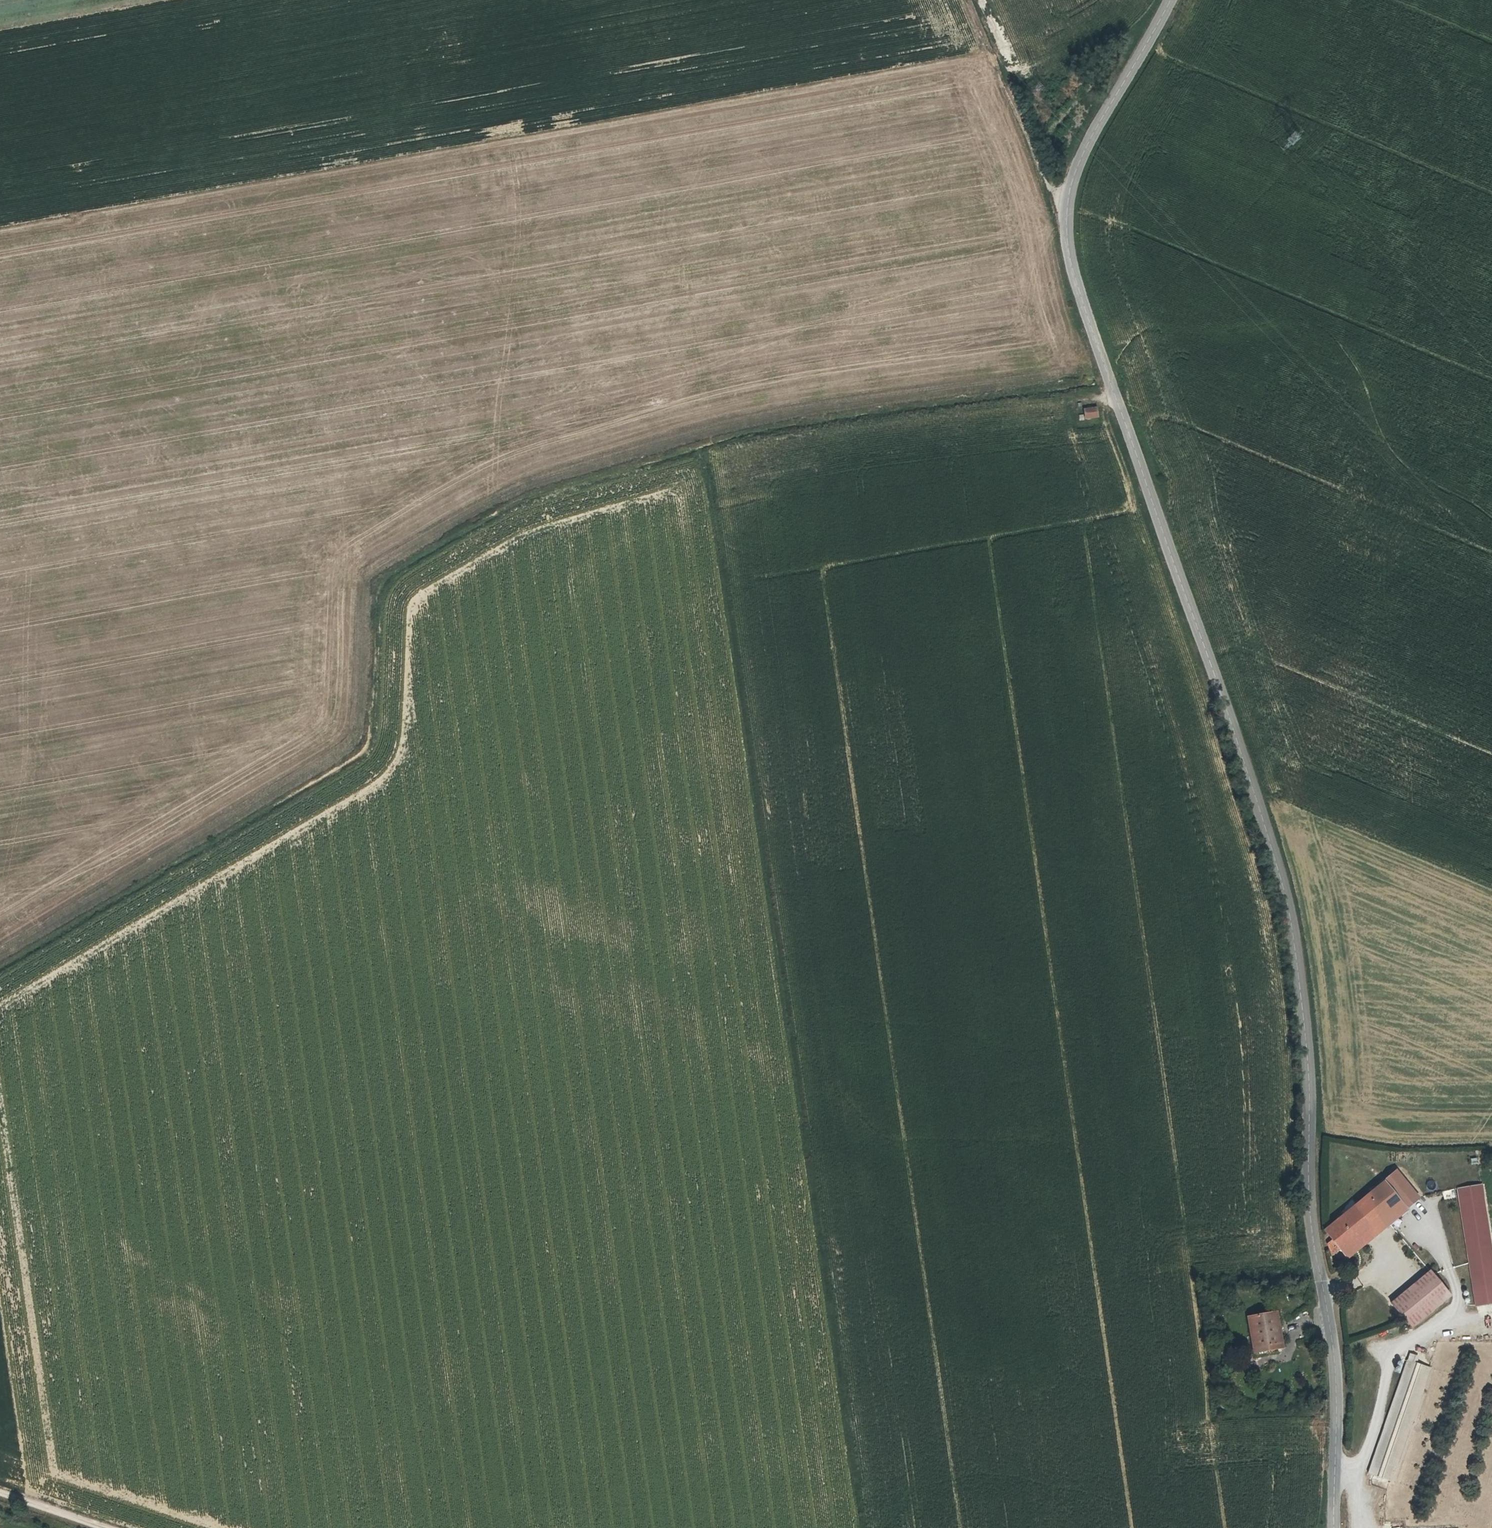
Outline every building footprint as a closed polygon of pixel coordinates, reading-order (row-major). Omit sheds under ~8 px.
[(1098,422),(1094,409),(1092,404),(1075,407),(1080,424),(1098,422)] [(1417,1197),(1397,1171),(1381,1184),(1383,1187),(1402,1211),(1417,1197)] [(1483,1184),(1457,1187),(1473,1306),(1491,1303),(1491,1249),(1483,1184)] [(1402,1211),(1383,1187),(1327,1230),(1332,1237),(1329,1240),(1338,1267),(1402,1212),(1402,1211)] [(1459,1288),(1435,1261),(1394,1295),(1418,1324),(1459,1288)] [(1276,1310),(1249,1314),(1255,1348),(1282,1344),(1276,1310)] [(1417,1358),(1408,1356),(1367,1476),(1389,1483),(1428,1368),(1416,1363),(1417,1358)]
